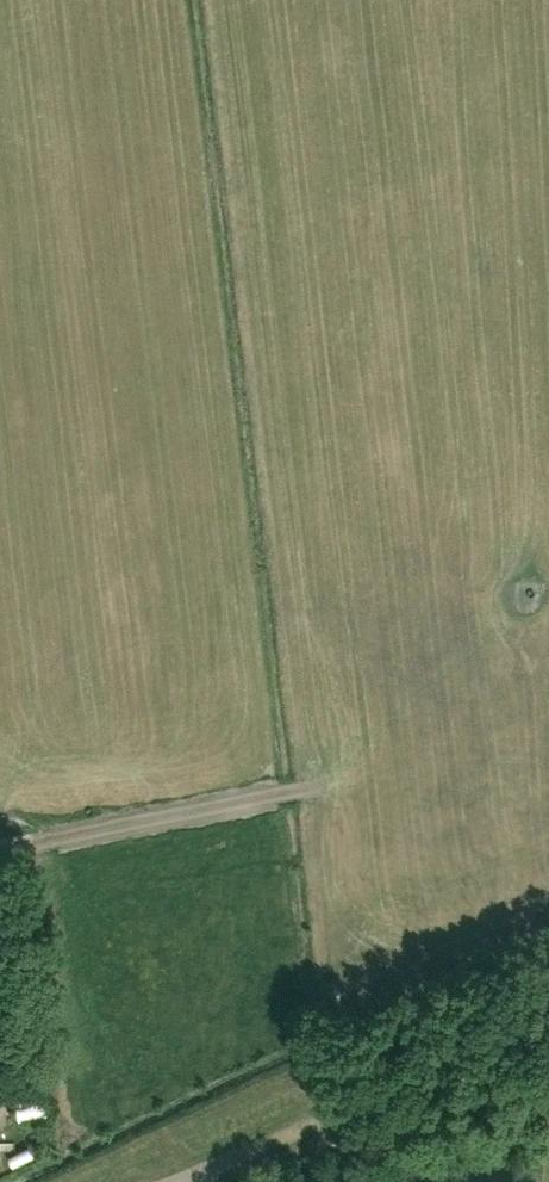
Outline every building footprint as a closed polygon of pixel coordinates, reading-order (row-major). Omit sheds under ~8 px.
[(42,1059),(15,1062),(19,1100),(47,1097),(42,1059)]
